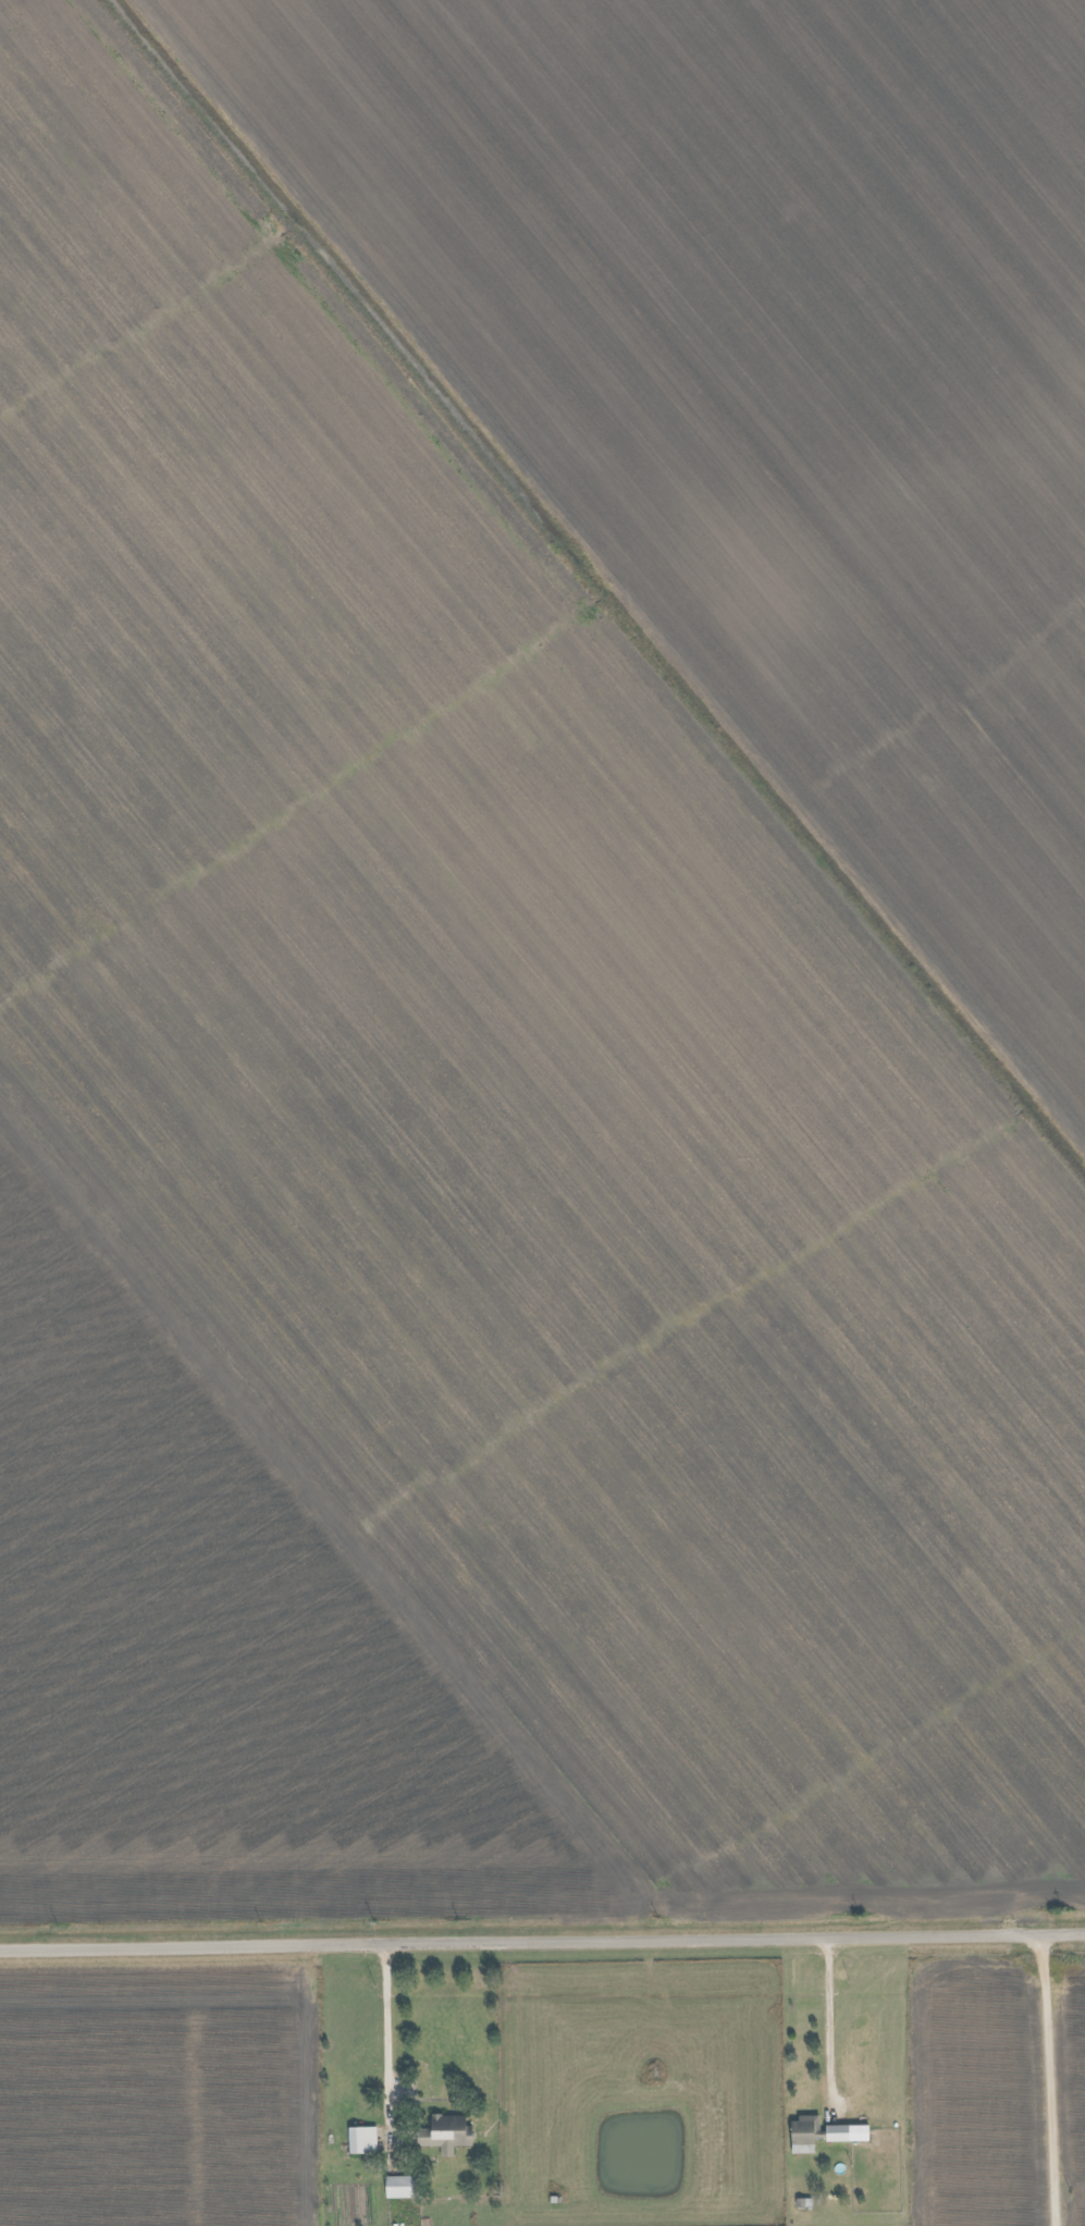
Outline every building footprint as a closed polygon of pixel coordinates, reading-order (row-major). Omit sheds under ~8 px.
[(436,2118),(432,2138),(454,2141),(455,2135),(454,2135),(457,2122),(436,2118)] [(376,2128),(350,2129),(350,2154),(368,2154),(368,2148),(377,2148),(376,2128)] [(386,2178),(387,2199),(414,2198),(413,2177),(386,2178)]
